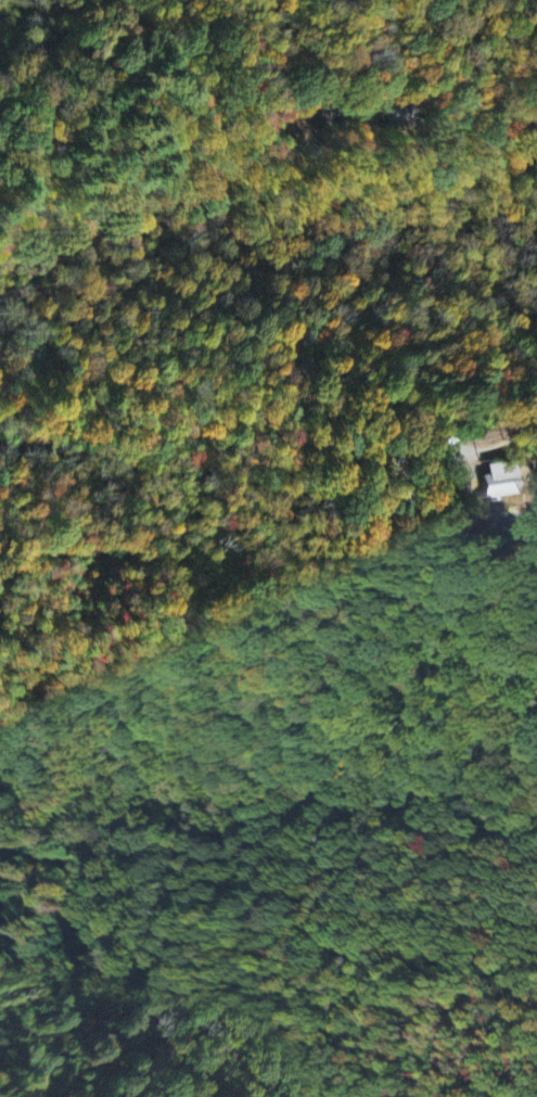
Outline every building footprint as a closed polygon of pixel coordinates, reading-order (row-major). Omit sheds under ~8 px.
[(486,465),(486,478),(481,478),(482,502),(501,501),(501,497),(517,496),(516,463),(486,465)]
